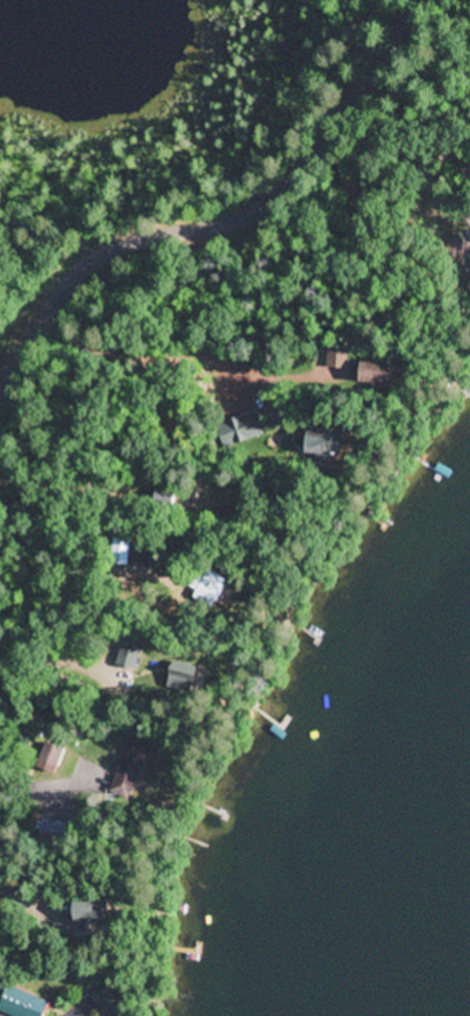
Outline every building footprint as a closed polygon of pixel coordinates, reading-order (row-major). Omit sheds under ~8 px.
[(349,349),(328,349),(328,369),(349,369),(349,349)] [(402,364),(369,364),(369,386),(402,386),(402,364)] [(239,441),(263,438),(259,414),(236,417),(239,441)] [(324,457),(323,462),(337,464),(339,455),(351,456),(354,434),(317,430),(314,456),(324,457)] [(154,506),(178,510),(181,491),(157,487),(154,506)] [(199,599),(220,610),(235,581),(200,564),(189,586),(202,593),(199,599)] [(155,745),(135,737),(113,794),(133,802),(155,745)] [(82,926),(116,926),(116,904),(82,904),(82,926)] [(13,1015),(45,1015),(51,1003),(9,987),(0,1011),(13,1015)]
